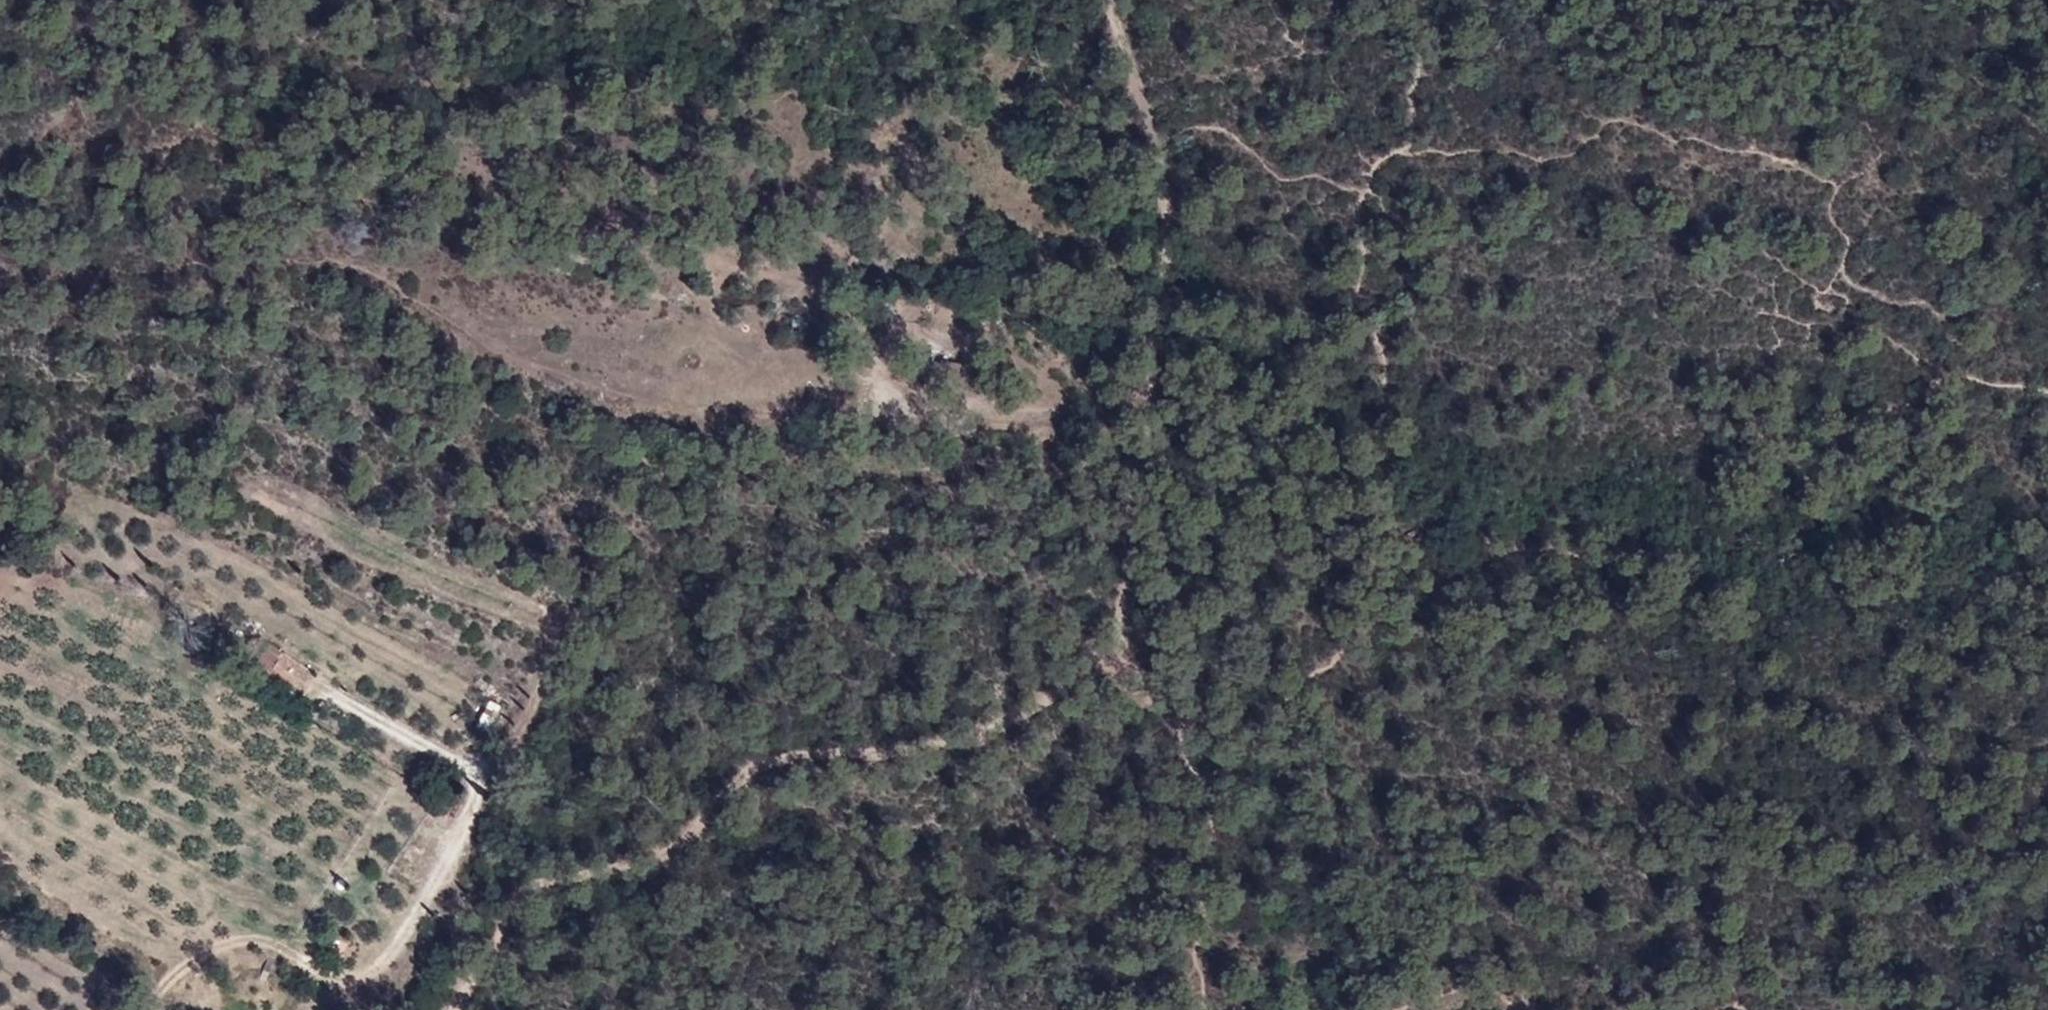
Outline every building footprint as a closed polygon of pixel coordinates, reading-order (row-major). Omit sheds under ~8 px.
[(197,677),(205,682),(216,662),(209,658),(197,677)]
